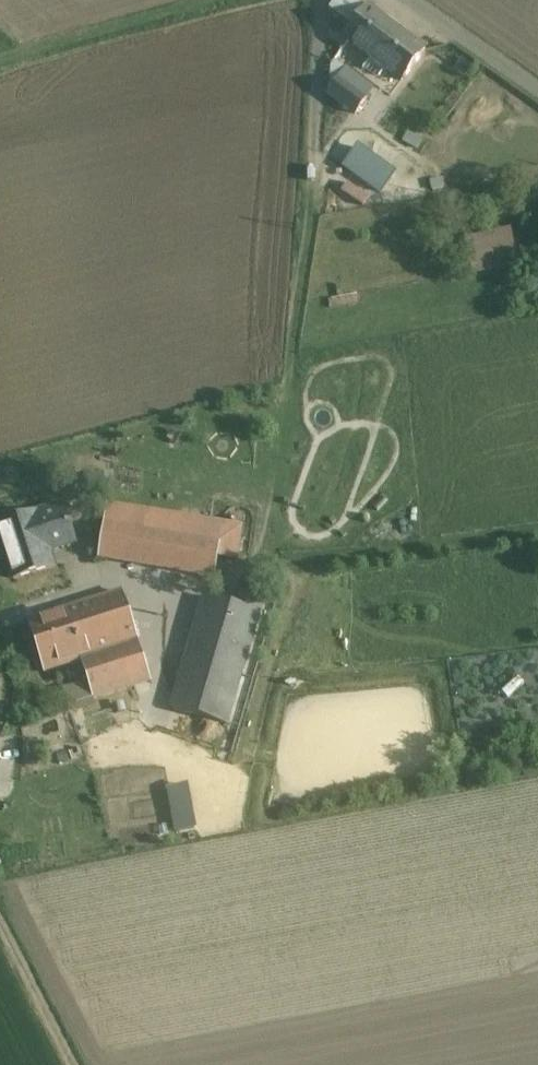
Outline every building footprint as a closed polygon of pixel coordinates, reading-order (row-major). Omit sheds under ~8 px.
[(367,11),(345,40),(373,62),(395,32),(367,11)] [(395,32),(373,62),(402,83),(424,53),(395,32)] [(345,72),(328,96),(357,117),(374,93),(345,72)] [(477,101),(489,113),(498,104),(486,92),(477,101)] [(344,170),(385,194),(400,170),(359,146),(344,170)] [(514,228),(475,235),(482,274),(521,267),(514,228)] [(108,505),(99,559),(213,579),(217,558),(236,561),(242,526),(108,505)] [(36,513),(0,524),(18,580),(55,568),(49,549),(76,540),(65,507),(37,515),(36,513)] [(233,606),(205,598),(172,709),(226,725),(263,598),(237,591),(233,606)] [(122,594),(28,623),(45,673),(81,662),(85,674),(61,682),(70,708),(151,682),(122,594)] [(137,707),(138,709),(140,711),(142,712),(144,711),(146,711),(148,709),(149,707),(149,705),(148,703),(147,701),(145,700),(143,700),(140,701),(138,702),(137,705),(137,707)]
